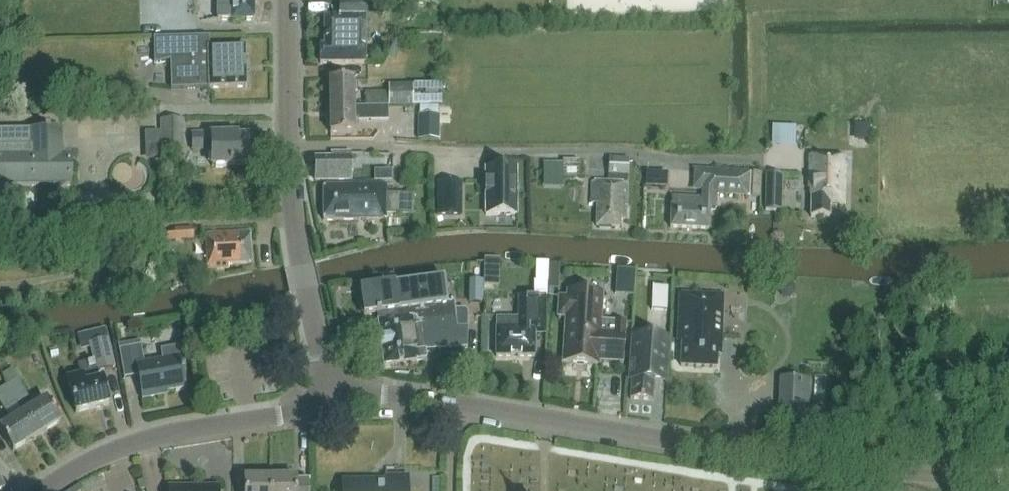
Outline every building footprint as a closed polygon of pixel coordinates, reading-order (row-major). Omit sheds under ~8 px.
[(218,22),(254,22),(254,0),(218,0),(218,22)] [(364,60),(364,2),(338,2),(338,19),(323,19),(323,47),(320,47),(319,65),(368,65),(368,60),(364,60)] [(153,38),(153,63),(169,60),(170,89),(207,89),(243,89),(245,89),(245,49),(243,49),(207,50),(206,38),(153,38)] [(330,109),(354,109),(354,82),(330,82),(330,109)] [(419,118),(439,118),(439,106),(442,106),(442,85),(413,85),(413,87),(413,106),(419,106),(419,118)] [(389,86),(388,107),(413,107),(413,106),(413,87),(389,86)] [(366,109),(387,109),(387,95),(366,95),(366,109)] [(388,123),(388,110),(330,111),(330,135),(354,135),(354,123),(388,123)] [(439,118),(419,118),(418,142),(438,142),(439,118)] [(184,149),(184,119),(159,119),(160,149),(184,149)] [(797,144),(796,124),(775,125),(775,144),(797,144)] [(72,186),(72,158),(63,158),(63,131),(51,131),(51,129),(47,129),(47,131),(0,132),(0,186),(72,186)] [(145,133),(145,143),(160,143),(159,132),(145,133)] [(236,135),(193,136),(193,152),(211,152),(211,167),(247,166),(246,141),(236,141),(236,135)] [(316,162),(317,182),(349,182),(349,155),(333,155),(333,162),(316,162)] [(626,219),(629,158),(609,157),(608,182),(594,182),(593,204),(598,204),(597,227),(618,228),(618,219),(626,219)] [(812,191),(811,219),(830,219),(830,206),(843,206),(844,159),(810,159),(810,191),(812,191)] [(486,215),(517,215),(517,169),(487,169),(486,215)] [(374,178),(374,182),(391,181),(391,170),(374,170),(374,178)] [(672,199),(671,230),(709,231),(710,212),(716,212),(717,198),(723,193),(760,194),(761,175),(751,174),(717,172),(717,186),(704,185),(703,200),(672,199)] [(647,174),(646,186),(665,187),(665,174),(647,174)] [(767,176),(766,212),(782,212),(783,176),(767,176)] [(437,204),(437,216),(461,216),(461,204),(450,204),(450,183),(437,183),(437,204)] [(384,188),(323,188),(323,221),(384,221),(384,216),(414,215),(414,195),(384,195),(384,188)] [(185,241),(194,241),(193,227),(184,228),(185,241)] [(161,243),(176,242),(175,228),(160,229),(161,243)] [(205,236),(207,269),(229,268),(229,264),(251,263),(249,234),(205,236)] [(499,287),(500,260),(485,260),(484,287),(499,287)] [(534,282),(533,282),(532,295),(517,295),(517,317),(506,316),(506,317),(495,317),(494,355),(533,355),(533,332),(544,332),(544,296),(546,296),(546,282),(548,282),(548,262),(534,262),(534,282)] [(616,270),(614,297),(633,298),(635,272),(616,270)] [(362,316),(375,314),(397,312),(393,283),(392,274),(378,276),(379,285),(358,287),(362,316)] [(442,277),(393,283),(397,312),(415,310),(415,316),(420,316),(421,320),(451,317),(454,316),(452,302),(445,303),(442,277)] [(668,287),(651,286),(650,312),(666,312),(668,287)] [(568,290),(567,296),(560,296),(558,314),(566,314),(563,362),(596,364),(596,358),(622,360),(625,321),(599,319),(601,292),(600,292),(600,293),(568,290)] [(484,293),(469,292),(468,304),(483,305),(484,293)] [(678,293),(675,341),(681,342),(680,366),(715,367),(717,338),(720,338),(722,296),(678,293)] [(397,312),(375,314),(381,365),(425,359),(423,350),(465,348),(466,327),(465,327),(456,329),(454,318),(454,316),(451,317),(421,320),(420,316),(415,316),(415,310),(397,312)] [(105,328),(87,333),(94,360),(77,364),(80,374),(66,377),(75,412),(108,404),(101,379),(98,379),(96,371),(115,366),(105,328)] [(206,337),(204,328),(195,330),(197,340),(206,337)] [(631,381),(630,399),(652,401),(653,382),(666,383),(669,338),(631,335),(628,381),(631,381)] [(162,359),(144,363),(140,341),(118,345),(124,377),(138,375),(142,398),(158,395),(158,392),(185,387),(177,346),(160,349),(162,359)] [(467,360),(458,360),(457,378),(466,378),(467,360)] [(811,379),(779,378),(778,410),(809,411),(811,379)] [(5,386),(16,404),(28,397),(17,379),(5,386)] [(0,389),(0,403),(5,411),(16,404),(5,386),(0,389)] [(22,413),(36,436),(59,421),(46,399),(22,413)] [(36,436),(22,413),(16,404),(5,411),(11,420),(0,427),(0,431),(12,450),(36,436)] [(342,481),(342,490),(407,490),(407,476),(385,476),(385,481),(342,481)] [(270,479),(270,490),(307,490),(307,484),(296,484),(296,480),(296,478),(270,479)] [(244,479),(244,490),(270,490),(270,479),(244,479)]
